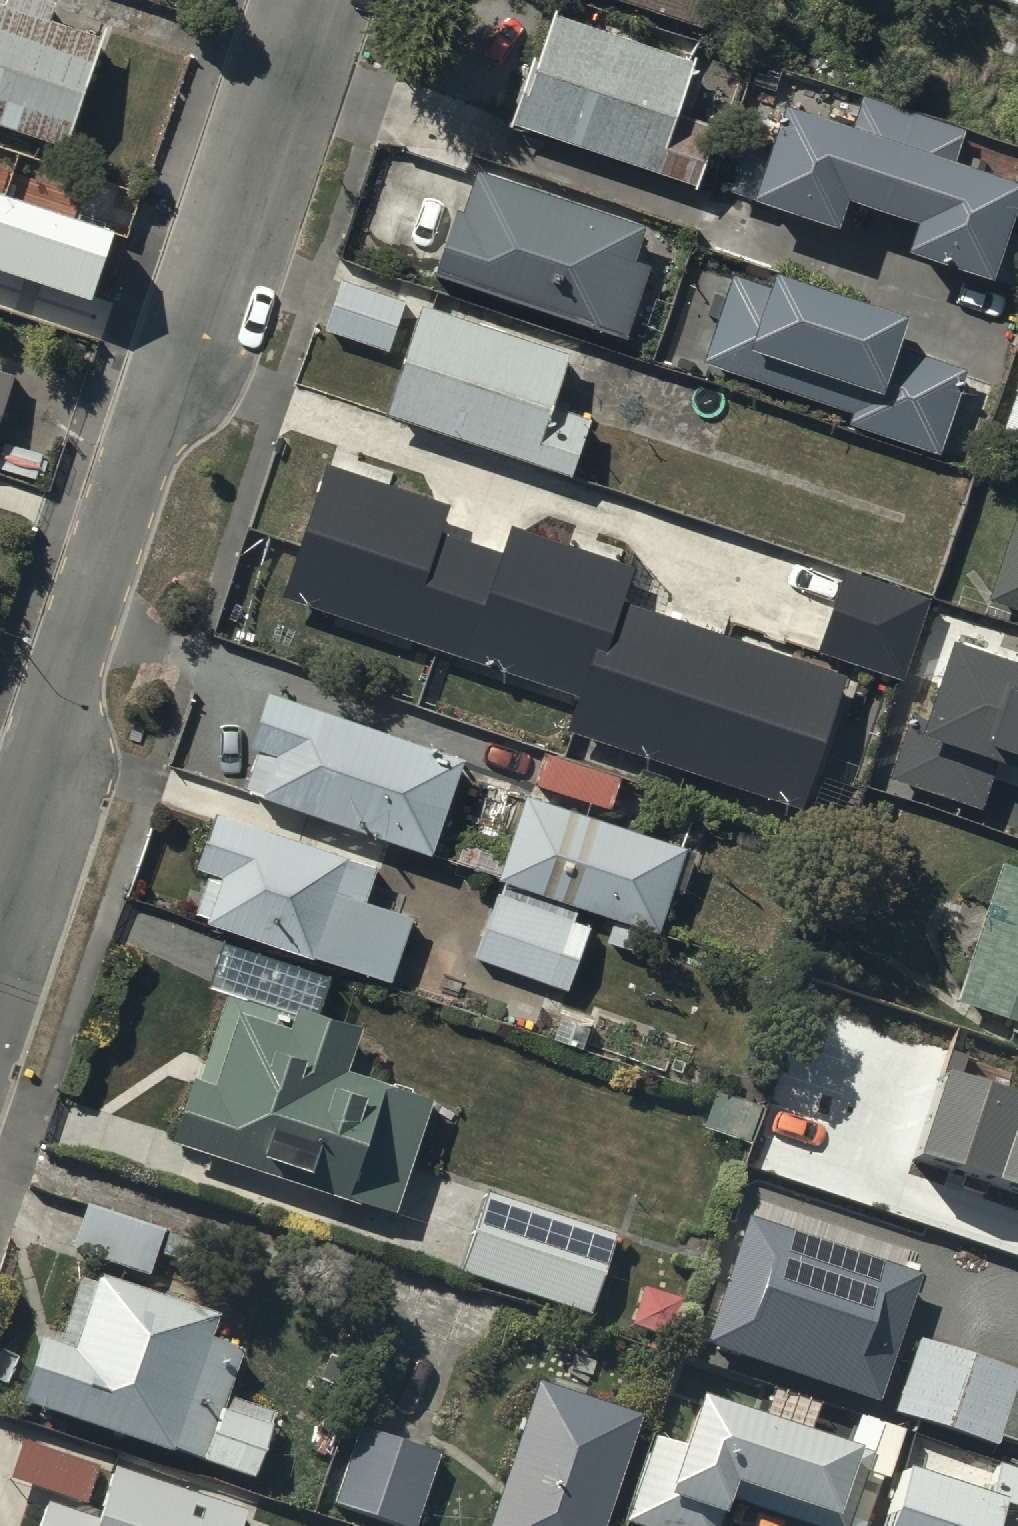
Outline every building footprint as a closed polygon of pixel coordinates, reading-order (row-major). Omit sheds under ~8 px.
[(65,143),(103,36),(2,0),(0,0),(0,120),(65,143)] [(692,65),(557,20),(541,67),(536,65),(515,127),(698,188),(718,131),(675,116),(692,65)] [(861,99),(849,134),(782,110),(766,157),(753,152),(739,192),(752,197),(750,204),(835,233),(845,205),(915,229),(905,258),(988,287),(991,279),(1015,287),(1017,277),(1017,237),(1007,233),(1017,201),(1017,192),(950,169),(962,134),(861,99)] [(647,230),(481,177),(467,218),(459,216),(437,283),(528,313),(523,329),(566,343),(573,321),(627,339),(650,267),(636,262),(647,230)] [(0,193),(0,267),(94,298),(116,231),(0,193)] [(328,328),(391,350),(408,301),(345,280),(328,328)] [(904,323),(771,280),(767,293),(732,281),(703,367),(852,416),(849,426),(940,456),(968,370),(896,347),(904,323)] [(397,411),(571,470),(589,418),(549,405),(566,356),(431,310),(397,411)] [(0,372),(0,430),(18,378),(0,372)] [(1008,433),(1017,436),(1017,402),(1008,433)] [(441,511),(330,474),(305,548),(291,591),(442,642),(472,553),(431,540),(441,511)] [(995,595),(1017,603),(1017,526),(995,595)] [(620,605),(630,574),(516,536),(506,565),(472,553),(442,642),(591,692),(620,605)] [(825,652),(895,676),(921,600),(851,577),(825,652)] [(729,642),(620,605),(591,692),(578,731),(687,767),(729,642)] [(843,680),(729,642),(687,767),(801,805),(843,680)] [(968,645),(965,652),(951,648),(926,725),(912,720),(892,782),(981,810),(999,755),(1017,761),(1017,661),(968,645)] [(468,764),(269,698),(251,753),(261,756),(247,797),(436,861),(468,764)] [(686,852),(530,799),(502,881),(658,934),(686,852)] [(381,871),(222,817),(202,872),(225,880),(224,885),(211,880),(199,916),(215,922),(214,926),(394,986),(415,923),(368,907),(381,871)] [(1017,1019),(1017,871),(1006,867),(962,1001),(1017,1019)] [(592,926),(501,896),(479,960),(570,990),(592,926)] [(232,991),(177,1143),(261,1173),(266,1158),(315,1176),(310,1189),(361,1208),(364,1199),(396,1211),(435,1103),(371,1079),(377,1061),(357,1054),(365,1033),(303,1011),(301,1016),(232,991)] [(917,1156),(1017,1190),(1017,1100),(944,1076),(917,1156)] [(459,1278),(589,1324),(615,1249),(486,1204),(459,1278)] [(165,1235),(86,1209),(72,1253),(151,1279),(165,1235)] [(926,1275),(751,1215),(707,1343),(882,1403),(926,1275)] [(216,1327),(97,1284),(73,1351),(49,1342),(25,1408),(251,1488),(273,1426),(224,1409),(240,1365),(207,1353),(216,1327)] [(682,1303),(642,1287),(626,1331),(666,1346),(682,1303)] [(891,1418),(992,1454),(996,1442),(1017,1450),(1017,1377),(918,1342),(891,1418)] [(645,1427),(536,1388),(488,1525),(610,1525),(645,1427)] [(685,1456),(663,1448),(637,1522),(648,1525),(724,1525),(734,1498),(816,1525),(848,1525),(870,1463),(702,1406),(685,1456)] [(379,1525),(414,1525),(439,1457),(362,1430),(333,1510),(379,1525)] [(97,1471),(23,1447),(11,1485),(85,1509),(97,1471)] [(993,1469),(981,1505),(897,1478),(882,1525),(1017,1525),(1017,1477),(993,1469)] [(119,1478),(103,1525),(48,1506),(41,1525),(246,1525),(247,1523),(119,1478)]
